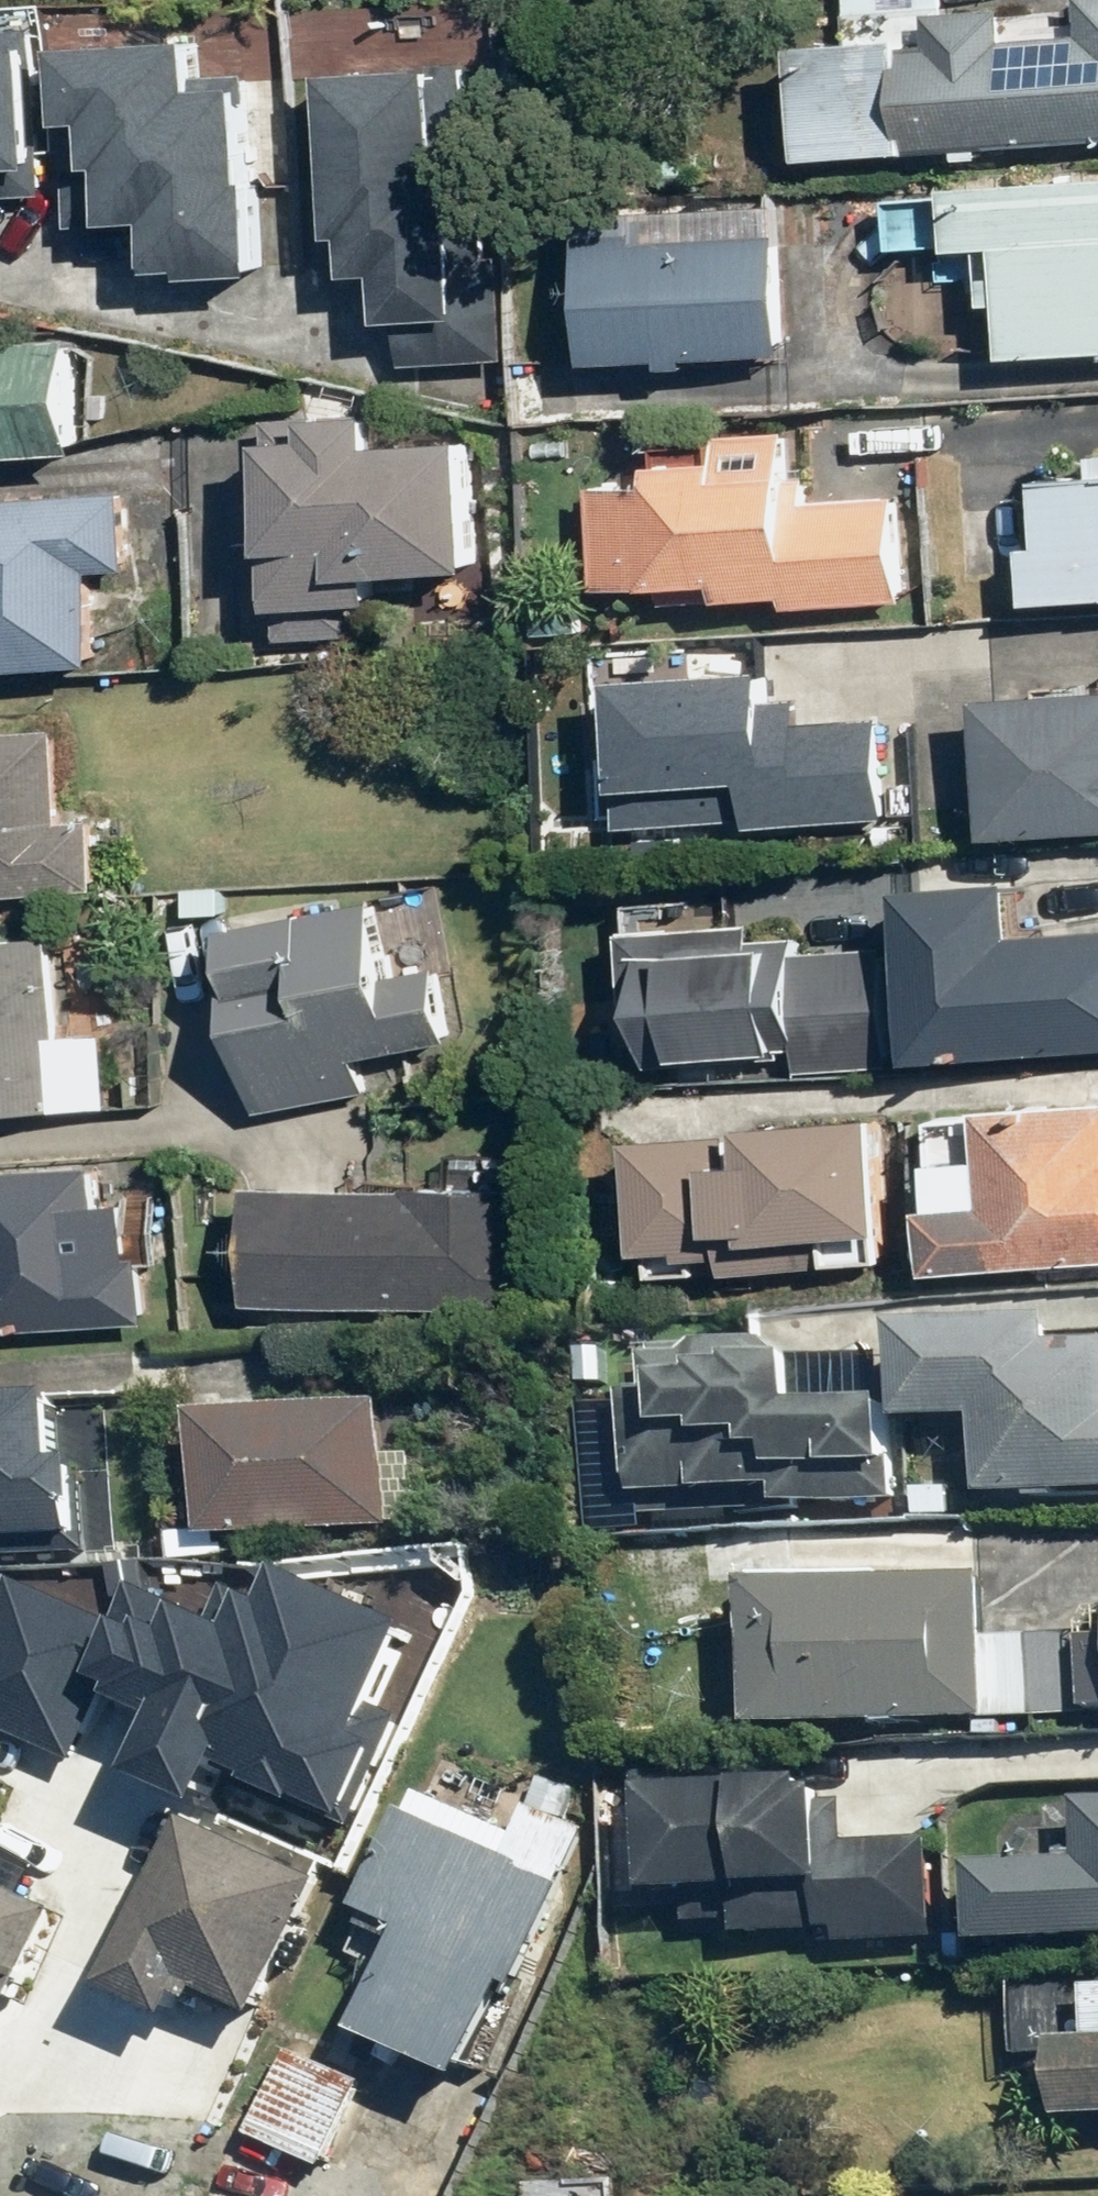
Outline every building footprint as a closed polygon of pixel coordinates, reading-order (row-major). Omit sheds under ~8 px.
[(931,48),(796,56),(803,176),(919,169),(917,151),(1097,141),(1097,2),(1085,3),(1087,44),(1005,49),(1004,21),(929,26),(931,48)] [(36,179),(36,34),(0,34),(0,179),(36,179)] [(191,82),(191,54),(55,55),(56,138),(84,138),(85,176),(70,176),(70,232),(149,231),(149,283),(252,282),(250,81),(191,82)] [(381,285),(380,328),(463,329),(467,81),(328,79),(326,249),(349,249),(348,285),(381,285)] [(885,197),(887,258),(981,254),(983,317),(997,316),(999,369),(1097,365),(1097,189),(885,197)] [(691,377),(691,370),(782,367),(779,231),(578,236),(581,372),(664,370),(664,377),(691,377)] [(79,458),(71,350),(0,356),(0,464),(79,458)] [(471,585),(466,446),(379,448),(378,421),(262,425),(268,620),(345,618),(345,589),(471,585)] [(717,599),(717,609),(785,608),(785,616),(903,613),(901,508),(806,511),(805,473),(650,476),(651,497),(591,498),(593,601),(717,599)] [(1097,610),(1097,491),(1033,494),(1037,563),(1020,564),(1022,614),(1097,610)] [(92,588),(128,586),(125,503),(0,508),(0,680),(96,676),(92,588)] [(744,844),(908,845),(909,704),(821,703),(822,651),(602,649),(600,833),(744,834),(744,844)] [(1097,844),(1097,707),(975,713),(982,850),(1097,844)] [(102,898),(100,830),(60,831),(57,737),(0,739),(0,901),(102,898)] [(903,902),(914,1072),(1097,1060),(1097,942),(1025,947),(1022,894),(903,902)] [(451,1052),(433,978),(390,989),(370,909),(210,950),(255,1126),(366,1098),(360,1075),(451,1052)] [(792,932),(623,940),(627,1029),(646,1029),(648,1084),(895,1074),(891,960),(794,964),(792,932)] [(118,1122),(117,1046),(53,1047),(52,954),(0,955),(0,1124),(118,1122)] [(925,1173),(930,1285),(1097,1278),(1097,1115),(981,1120),(983,1171),(925,1173)] [(629,1138),(635,1272),(893,1260),(887,1126),(629,1138)] [(147,1339),(147,1223),(93,1224),(93,1182),(0,1182),(0,1339),(147,1339)] [(396,1189),(396,1203),(251,1200),(249,1314),(531,1320),(533,1206),(534,1192),(396,1189)] [(897,1341),(899,1442),(981,1441),(982,1504),(1097,1503),(1097,1352),(1049,1353),(1049,1339),(897,1341)] [(661,1414),(626,1415),(630,1515),(890,1505),(886,1413),(795,1416),(792,1353),(697,1357),(698,1369),(659,1370),(661,1414)] [(370,1452),(367,1397),(183,1406),(189,1533),(406,1522),(402,1450),(370,1452)] [(66,1547),(63,1463),(35,1464),(32,1398),(0,1400),(0,1550),(66,1547)] [(0,1600),(0,1727),(62,1755),(92,1688),(141,1710),(115,1767),(181,1796),(199,1756),(341,1819),(385,1719),(368,1712),(405,1628),(267,1566),(253,1596),(221,1582),(204,1620),(117,1582),(99,1624),(7,1583),(0,1600)] [(742,1593),(749,1746),(983,1735),(975,1582),(742,1593)] [(1028,1641),(1030,1732),(1097,1731),(1097,1640),(1028,1641)] [(678,1883),(680,1919),(726,1916),(727,1928),(814,1921),(815,1940),(925,1931),(916,1817),(838,1823),(836,1797),(803,1800),(801,1771),(614,1785),(622,1887),(678,1883)] [(8,1798),(0,1794),(0,1816),(8,1798)] [(965,1875),(967,1952),(1097,1948),(1097,1806),(1075,1806),(1077,1872),(965,1875)] [(557,1889),(407,1819),(354,1932),(396,1951),(351,2048),(459,2098),(557,1889)] [(181,2000),(252,2034),(324,1886),(190,1821),(103,2000),(166,2030),(181,2000)] [(59,1920),(0,1891),(0,2023),(7,2027),(59,1920)] [(1042,2108),(1097,2106),(1097,2027),(1040,2029),(1042,2108)] [(268,2155),(253,2187),(273,2195),(327,2195),(334,2180),(323,2175),(363,2090),(288,2055),(245,2144),(268,2155)]
